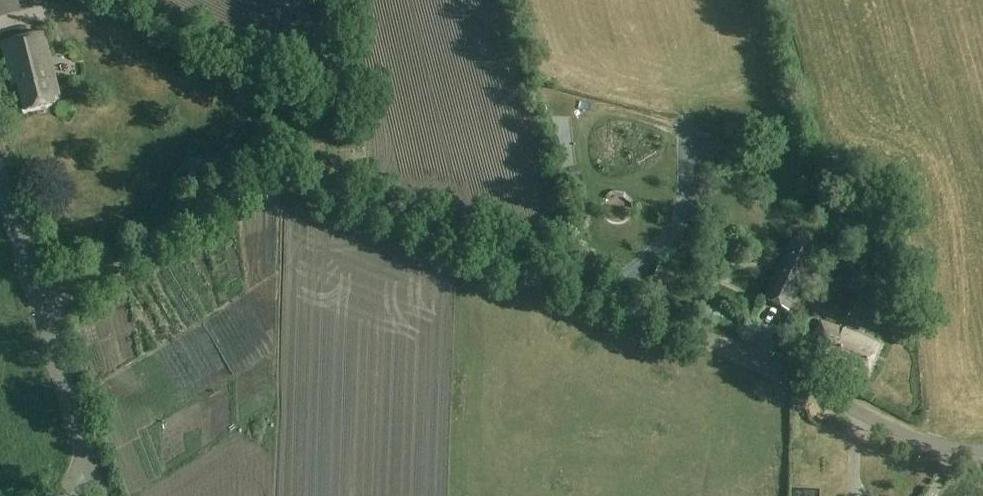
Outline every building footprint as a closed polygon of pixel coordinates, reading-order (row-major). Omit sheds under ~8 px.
[(46,5),(44,0),(0,0),(0,17),(46,5)] [(51,97),(57,95),(42,33),(2,43),(13,85),(18,83),(25,110),(53,103),(51,97)] [(645,247),(651,236),(638,229),(632,241),(645,247)] [(761,298),(787,310),(816,251),(791,238),(761,298)] [(866,376),(879,346),(861,337),(835,327),(820,322),(806,355),(833,367),(836,360),(848,365),(847,368),(866,376)] [(950,488),(960,479),(952,470),(942,479),(950,488)]
